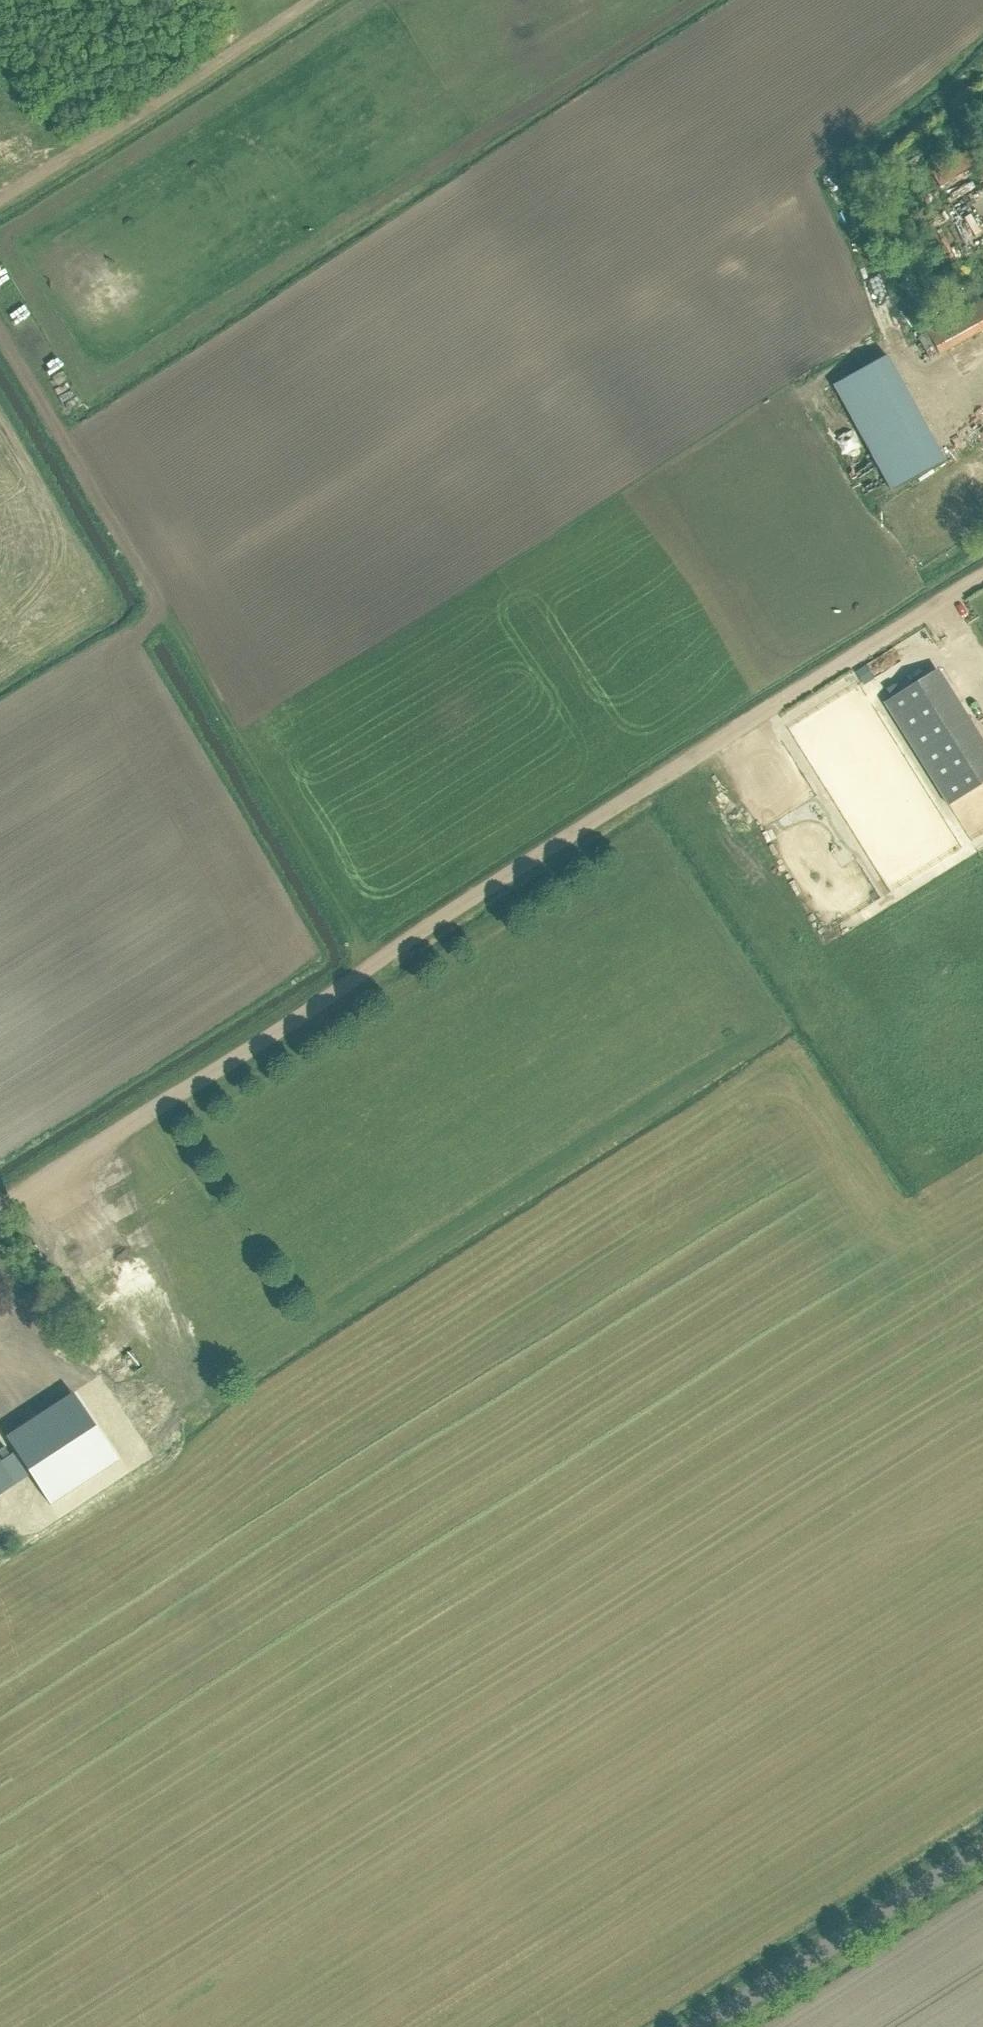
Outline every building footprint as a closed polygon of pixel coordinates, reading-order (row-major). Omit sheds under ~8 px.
[(962,310),(925,330),(939,353),(975,333),(982,329),(982,299),(962,310)] [(890,491),(949,465),(900,354),(841,380),(890,491)] [(952,668),(891,697),(943,806),(982,787),(982,734),(952,668)] [(15,1485),(14,1484),(0,1462),(0,1495),(15,1485)]
